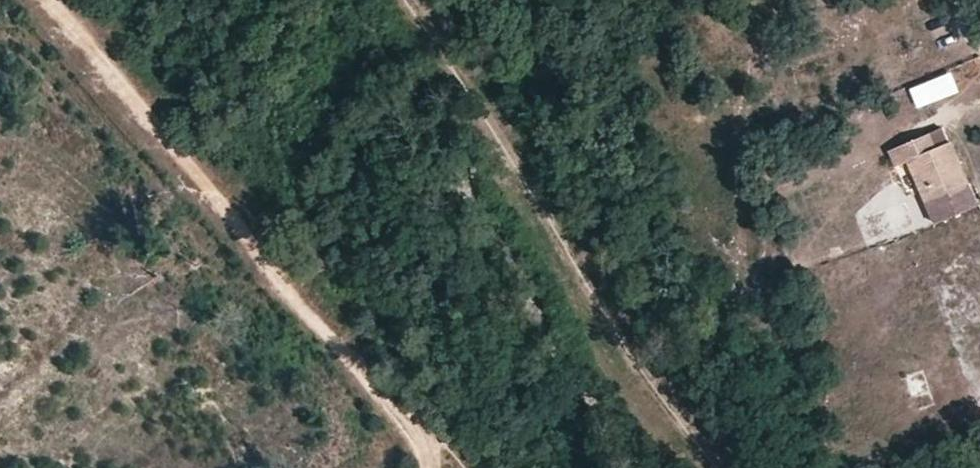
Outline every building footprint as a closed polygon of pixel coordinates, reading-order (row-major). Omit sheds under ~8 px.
[(932,104),(960,93),(952,72),(924,83),(932,104)] [(940,133),(913,144),(919,159),(946,148),(940,133)] [(971,210),(946,148),(919,159),(913,144),(886,155),(892,171),(904,165),(916,195),(929,226),(971,210)] [(904,165),(892,171),(903,200),(916,195),(904,165)]
